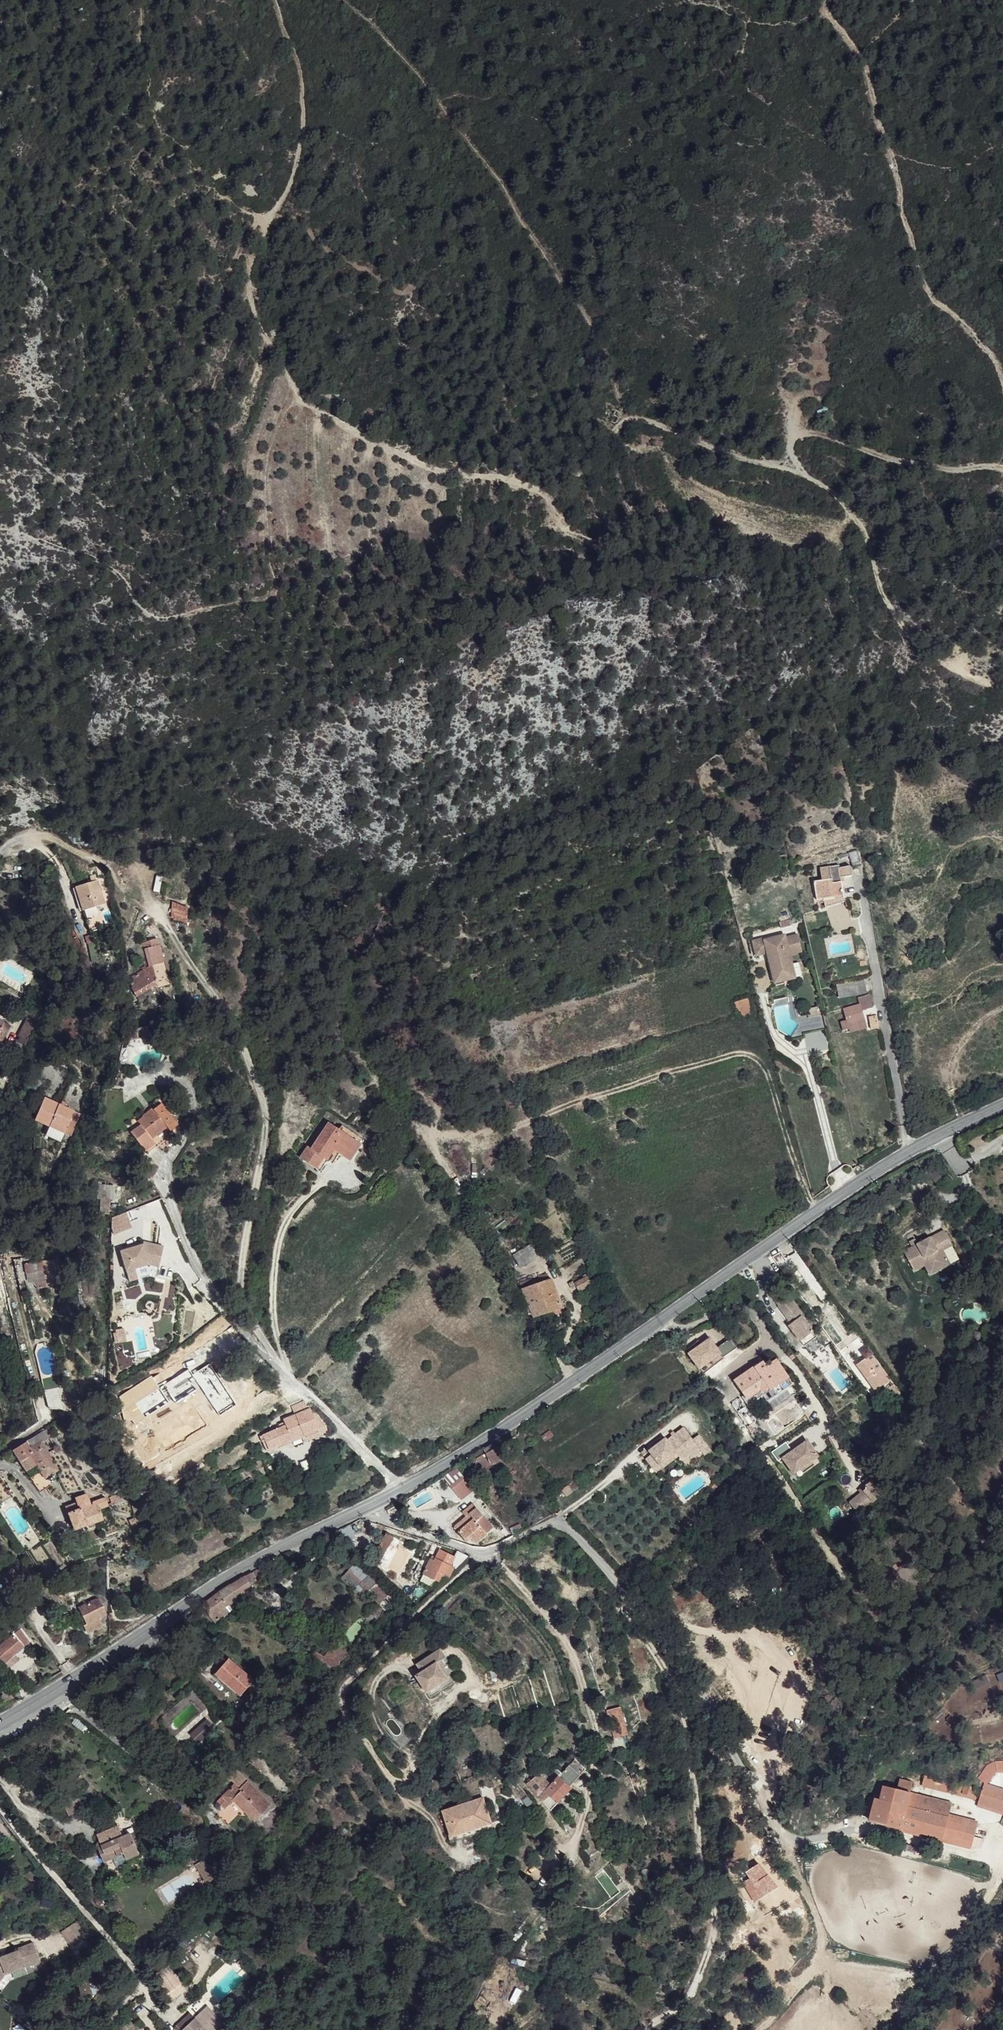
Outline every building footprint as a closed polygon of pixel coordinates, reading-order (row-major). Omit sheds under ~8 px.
[(265,581),(267,571),(257,568),(255,579),(265,581)] [(848,853),(849,856),(853,866),(861,863),(857,850),(848,853)] [(820,868),(822,880),(814,881),(817,900),(825,899),(826,907),(845,901),(841,881),(841,877),(844,877),(852,876),(850,866),(839,868),(839,865),(820,868)] [(75,888),(89,932),(105,928),(98,905),(104,903),(95,874),(90,875),(92,883),(75,888)] [(791,881),(781,884),(782,890),(793,887),(791,881)] [(187,920),(190,905),(174,902),(171,917),(187,920)] [(753,940),(757,955),(767,952),(772,970),(793,965),(790,955),(802,952),(798,935),(786,938),(785,934),(764,940),(763,937),(753,940)] [(84,945),(86,953),(97,949),(94,942),(84,945)] [(134,975),(137,978),(133,981),(136,985),(132,988),(137,996),(152,987),(152,989),(158,987),(170,984),(159,945),(147,948),(152,965),(149,966),(134,975)] [(793,965),(772,970),(775,984),(797,979),(793,965)] [(836,983),(839,997),(866,992),(865,984),(869,984),(868,977),(836,983)] [(859,1003),(843,1008),(846,1020),(849,1029),(850,1033),(867,1028),(863,1010),(873,1007),(870,994),(858,998),(859,1003)] [(735,1002),(739,1018),(752,1014),(747,998),(735,1002)] [(869,1016),(871,1029),(879,1027),(877,1015),(869,1016)] [(16,1039),(26,1044),(36,1022),(26,1018),(16,1039)] [(0,1020),(0,1044),(10,1026),(0,1020)] [(846,1020),(840,1022),(843,1030),(849,1029),(846,1020)] [(152,1027),(155,1040),(163,1038),(160,1025),(152,1027)] [(147,1027),(128,1032),(131,1040),(149,1035),(147,1027)] [(50,1127),(51,1124),(66,1130),(74,1111),(64,1107),(60,1105),(44,1098),(35,1120),(50,1127)] [(131,1133),(147,1154),(172,1134),(170,1131),(178,1125),(160,1103),(153,1109),(155,1111),(150,1114),(149,1112),(138,1122),(141,1125),(131,1133)] [(320,1171),(334,1150),(350,1161),(364,1140),(342,1125),(339,1129),(329,1123),(312,1149),(308,1147),(301,1158),(320,1171)] [(51,1124),(50,1127),(65,1133),(66,1130),(51,1124)] [(105,1181),(98,1181),(97,1198),(100,1199),(100,1213),(108,1214),(109,1199),(104,1198),(105,1181)] [(126,1211),(108,1218),(114,1232),(132,1225),(126,1211)] [(944,1230),(903,1251),(912,1268),(925,1261),(931,1271),(948,1261),(942,1250),(952,1245),(944,1230)] [(120,1251),(126,1271),(148,1264),(159,1266),(163,1247),(148,1243),(147,1246),(142,1244),(120,1251)] [(912,1268),(914,1271),(924,1265),(929,1275),(959,1259),(952,1245),(942,1250),(948,1261),(931,1271),(925,1261),(912,1268)] [(84,1247),(78,1248),(78,1260),(87,1260),(87,1253),(89,1253),(90,1251),(90,1250),(90,1248),(88,1247),(87,1247),(86,1247),(85,1248),(84,1249),(84,1250),(84,1247)] [(526,1248),(517,1252),(522,1261),(530,1256),(526,1248)] [(45,1275),(43,1261),(25,1264),(28,1281),(35,1280),(37,1289),(58,1285),(56,1273),(45,1275)] [(520,1283),(534,1317),(563,1308),(552,1279),(549,1279),(547,1273),(538,1276),(540,1283),(534,1285),(532,1279),(520,1283)] [(574,1283),(579,1291),(592,1284),(588,1276),(574,1283)] [(779,1287),(768,1295),(777,1307),(776,1307),(789,1325),(787,1327),(802,1347),(814,1338),(799,1318),(801,1316),(788,1299),(779,1287)] [(857,1365),(875,1391),(884,1385),(875,1373),(882,1368),(871,1354),(857,1365)] [(735,1380),(745,1395),(743,1396),(749,1405),(764,1395),(767,1401),(794,1383),(777,1359),(768,1365),(764,1360),(735,1380)] [(887,1388),(898,1403),(904,1398),(893,1384),(887,1388)] [(44,1390),(49,1409),(66,1410),(61,1387),(44,1390)] [(66,1391),(68,1399),(76,1397),(74,1389),(66,1391)] [(255,1399),(259,1407),(272,1399),(267,1392),(255,1399)] [(733,1403),(741,1416),(749,1410),(741,1398),(733,1403)] [(904,1398),(898,1403),(905,1413),(911,1408),(904,1398)] [(260,1435),(266,1451),(301,1436),(318,1430),(311,1413),(309,1408),(308,1408),(304,1400),(291,1406),(294,1414),(283,1419),(285,1424),(260,1435)] [(749,1410),(741,1416),(748,1426),(756,1420),(749,1410)] [(315,1411),(311,1413),(318,1430),(301,1436),(303,1443),(320,1436),(326,1426),(315,1411)] [(191,1417),(141,1443),(144,1449),(194,1423),(191,1417)] [(648,1451),(651,1454),(660,1466),(676,1454),(682,1461),(689,1456),(699,1448),(693,1439),(684,1428),(675,1434),(672,1436),(668,1439),(666,1438),(648,1451)] [(12,1450),(26,1471),(37,1465),(45,1478),(58,1470),(42,1442),(49,1437),(45,1430),(12,1450)] [(550,1430),(541,1436),(545,1442),(554,1435),(550,1430)] [(699,1435),(693,1439),(699,1448),(701,1451),(704,1455),(711,1451),(699,1435)] [(922,1441),(927,1447),(936,1441),(931,1435),(922,1441)] [(807,1441),(782,1458),(793,1474),(818,1457),(807,1441)] [(477,1458),(483,1469),(507,1457),(501,1445),(496,1448),(493,1444),(484,1449),(486,1453),(477,1458)] [(699,1448),(689,1456),(691,1458),(701,1451),(699,1448)] [(651,1454),(645,1459),(656,1473),(662,1469),(660,1466),(651,1454)] [(246,1468),(249,1474),(271,1462),(268,1456),(246,1468)] [(464,1472),(469,1479),(481,1470),(476,1463),(464,1472)] [(37,1465),(26,1471),(40,1492),(50,1485),(45,1478),(37,1465)] [(443,1477),(461,1500),(474,1490),(456,1468),(443,1477)] [(849,1503),(859,1515),(875,1500),(871,1495),(877,1489),(868,1478),(862,1483),(866,1489),(849,1503)] [(562,1488),(566,1494),(579,1485),(574,1479),(562,1488)] [(128,1488),(108,1495),(112,1505),(130,1498),(128,1488)] [(74,1527),(74,1530),(88,1525),(94,1523),(103,1520),(99,1509),(108,1506),(105,1497),(92,1502),(92,1505),(90,1505),(86,1493),(76,1497),(77,1502),(66,1506),(70,1517),(69,1517),(69,1519),(69,1523),(70,1524),(71,1526),(74,1527)] [(473,1503),(462,1512),(466,1517),(477,1508),(473,1503)] [(454,1527),(467,1542),(471,1538),(476,1543),(487,1534),(486,1533),(494,1527),(477,1508),(466,1517),(454,1527)] [(134,1519),(127,1521),(129,1527),(136,1524),(134,1519)] [(349,1524),(335,1532),(346,1542),(356,1538),(349,1524)] [(384,1536),(375,1553),(382,1556),(391,1540),(384,1536)] [(423,1574),(441,1583),(442,1581),(445,1582),(447,1576),(448,1577),(453,1567),(455,1568),(467,1556),(458,1552),(455,1557),(440,1549),(436,1558),(434,1561),(430,1559),(423,1574)] [(374,1556),(379,1564),(382,1556),(375,1553),(374,1556)] [(351,1570),(362,1581),(372,1572),(360,1559),(351,1570)] [(202,1604),(215,1622),(229,1611),(226,1608),(239,1598),(253,1587),(251,1584),(266,1575),(265,1574),(269,1571),(265,1565),(252,1572),(245,1576),(230,1584),(218,1592),(202,1604)] [(378,1577),(372,1572),(362,1581),(361,1582),(368,1590),(367,1591),(378,1602),(387,1613),(399,1602),(379,1581),(378,1577)] [(423,1574),(420,1581),(438,1589),(441,1583),(423,1574)] [(79,1608),(86,1623),(84,1625),(87,1632),(102,1626),(98,1618),(106,1615),(105,1612),(107,1610),(106,1591),(96,1596),(98,1598),(79,1608)] [(378,1602),(369,1612),(378,1621),(387,1613),(378,1602)] [(3,1664),(32,1640),(17,1625),(10,1632),(12,1634),(0,1644),(0,1660),(3,1664)] [(319,1661),(319,1662),(331,1671),(349,1652),(339,1643),(335,1648),(332,1646),(323,1657),(322,1657),(319,1661)] [(290,1651),(298,1658),(302,1653),(293,1646),(290,1651)] [(416,1676),(427,1692),(447,1679),(437,1663),(446,1658),(440,1650),(417,1664),(422,1672),(416,1676)] [(302,1653),(298,1658),(304,1662),(308,1657),(302,1653)] [(308,1657),(314,1662),(317,1665),(319,1662),(319,1661),(310,1655),(308,1657)] [(217,1673),(242,1695),(254,1680),(229,1658),(217,1673)] [(217,1673),(215,1676),(239,1698),(242,1695),(217,1673)] [(280,1685),(273,1695),(280,1700),(286,1691),(280,1685)] [(606,1713),(617,1752),(626,1749),(615,1709),(606,1713)] [(76,1717),(71,1723),(83,1731),(87,1726),(77,1718),(76,1717)] [(208,1719),(192,1734),(199,1742),(215,1728),(208,1719)] [(527,1783),(551,1810),(572,1788),(570,1786),(587,1769),(592,1743),(579,1734),(573,1760),(558,1776),(551,1785),(539,1774),(527,1783)] [(239,1757),(233,1762),(238,1767),(243,1761),(239,1757)] [(228,1776),(235,1783),(236,1783),(241,1788),(248,1781),(236,1769),(235,1770),(228,1776)] [(929,1786),(979,1799),(977,1805),(1002,1812),(1002,1796),(932,1777),(929,1786)] [(885,1786),(881,1800),(875,1798),(869,1820),(971,1846),(977,1823),(948,1816),(908,1806),(911,1792),(914,1783),(901,1780),(898,1789),(885,1786)] [(235,1783),(223,1796),(230,1804),(234,1800),(244,1810),(249,1815),(253,1812),(258,1817),(271,1804),(248,1781),(241,1788),(236,1783),(235,1783)] [(952,1803),(911,1792),(908,1806),(948,1816),(952,1803)] [(225,1808),(230,1804),(223,1796),(217,1801),(217,1802),(216,1802),(216,1803),(215,1804),(215,1806),(216,1808),(217,1809),(219,1810),(221,1811),(224,1809),(225,1808)] [(63,1806),(69,1816),(84,1808),(79,1797),(63,1806)] [(443,1811),(451,1837),(491,1824),(483,1798),(443,1811)] [(224,1809),(217,1815),(227,1825),(244,1810),(234,1800),(230,1804),(225,1808),(224,1809)] [(253,1812),(249,1815),(254,1821),(258,1817),(253,1812)] [(451,1837),(453,1842),(493,1829),(491,1824),(451,1837)] [(97,1846),(98,1849),(99,1849),(104,1862),(124,1853),(127,1859),(139,1854),(136,1846),(131,1833),(123,1836),(118,1826),(97,1835),(100,1841),(99,1842),(98,1843),(97,1846)] [(139,1830),(131,1833),(136,1846),(145,1843),(139,1830)] [(124,1853),(104,1862),(107,1868),(127,1859),(124,1853)] [(195,1865),(207,1883),(217,1877),(205,1859),(195,1865)] [(759,1863),(746,1872),(765,1896),(778,1887),(759,1863)] [(77,1921),(60,1931),(68,1946),(86,1937),(77,1921)] [(5,1973),(40,1959),(33,1941),(18,1947),(18,1949),(0,1957),(0,1979),(5,1973)] [(154,1975),(162,1987),(170,1982),(162,1970),(154,1975)] [(196,2018),(183,2029),(207,2029),(196,2018)]
